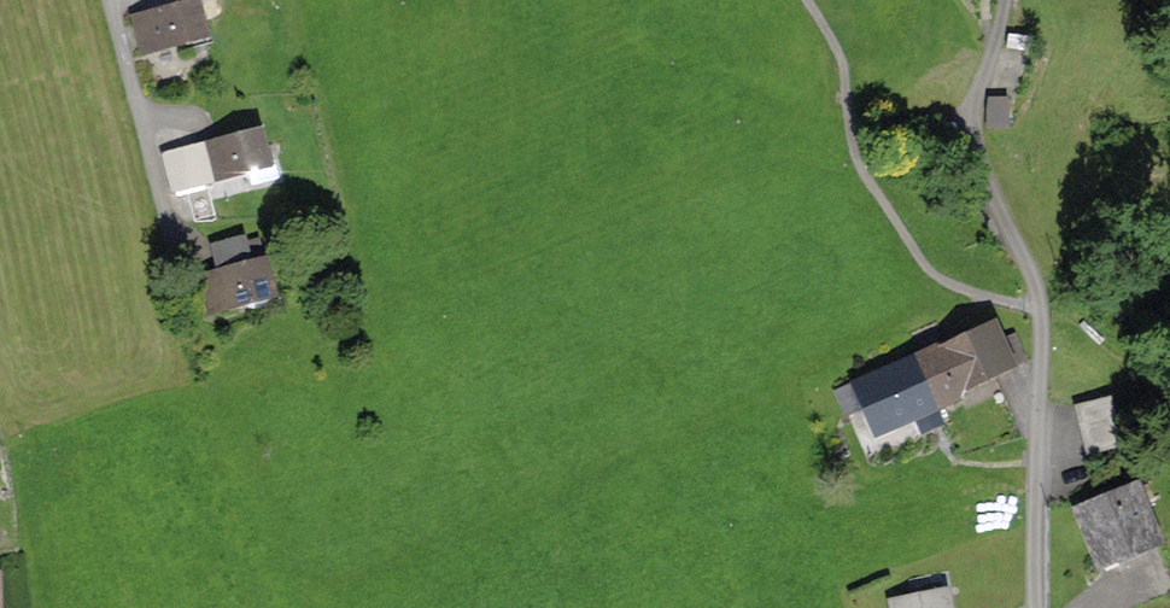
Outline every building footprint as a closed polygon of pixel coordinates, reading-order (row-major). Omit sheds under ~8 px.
[(200,1),(133,17),(143,59),(211,43),(200,1)] [(1010,99),(987,99),(987,130),(1010,130),(1010,99)] [(265,131),(163,155),(173,196),(275,171),(265,131)] [(211,246),(217,272),(267,260),(261,234),(211,246)] [(217,272),(201,276),(211,318),(279,301),(268,260),(267,260),(217,272)] [(942,346),(917,357),(943,415),(968,403),(964,394),(1017,371),(996,326),(944,349),(942,346)] [(917,357),(855,385),(879,437),(917,420),(926,440),(949,430),(943,415),(917,357)] [(1112,399),(1073,408),(1086,459),(1125,449),(1112,399)] [(1139,488),(1073,513),(1096,574),(1163,548),(1139,488)] [(953,589),(890,601),(891,607),(956,607),(953,589)]
